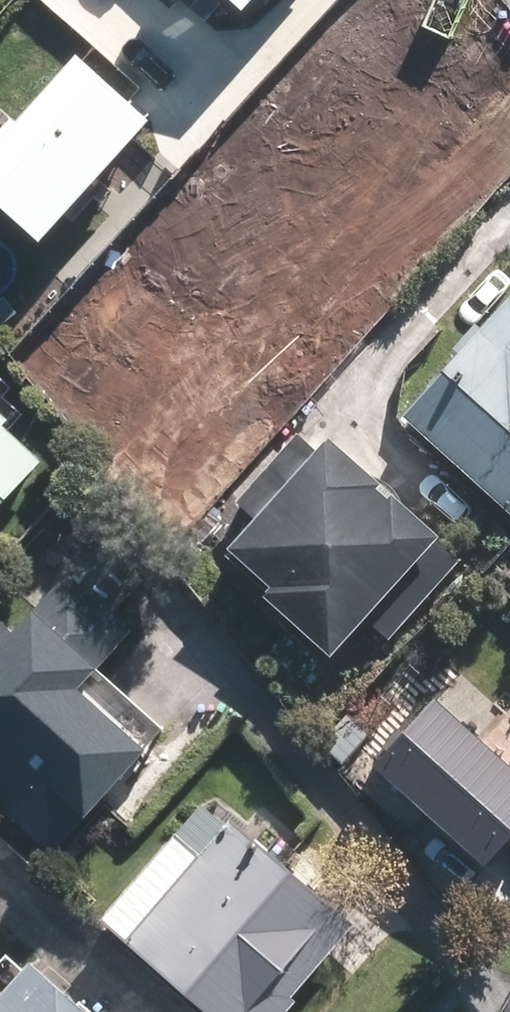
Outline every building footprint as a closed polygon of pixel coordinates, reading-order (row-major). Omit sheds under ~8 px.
[(502,127),(381,17),(288,116),(302,129),(242,194),(245,196),(213,231),(266,279),(251,295),(299,339),(433,191),(442,200),(462,178),(458,175),(502,127)] [(47,241),(148,121),(70,57),(0,140),(0,202),(47,241)] [(59,313),(84,336),(88,332),(163,401),(228,331),(128,239),(59,313)] [(411,413),(509,497),(509,296),(411,413)] [(50,460),(0,411),(0,512),(50,460)] [(270,590),(337,655),(375,616),(391,632),(463,559),(341,440),(327,455),(305,434),(241,499),(263,520),(238,546),(277,583),(270,590)] [(0,624),(0,795),(59,847),(168,724),(24,597),(0,624)] [(433,851),(463,818),(475,829),(484,820),(507,841),(509,838),(509,695),(465,654),(394,732),(415,751),(380,787),(433,851)] [(320,886),(327,878),(295,850),(289,858),(213,791),(104,914),(217,1011),(286,1011),(360,922),(320,886)] [(13,949),(0,963),(0,1011),(100,1011),(39,955),(27,966),(13,949)]
